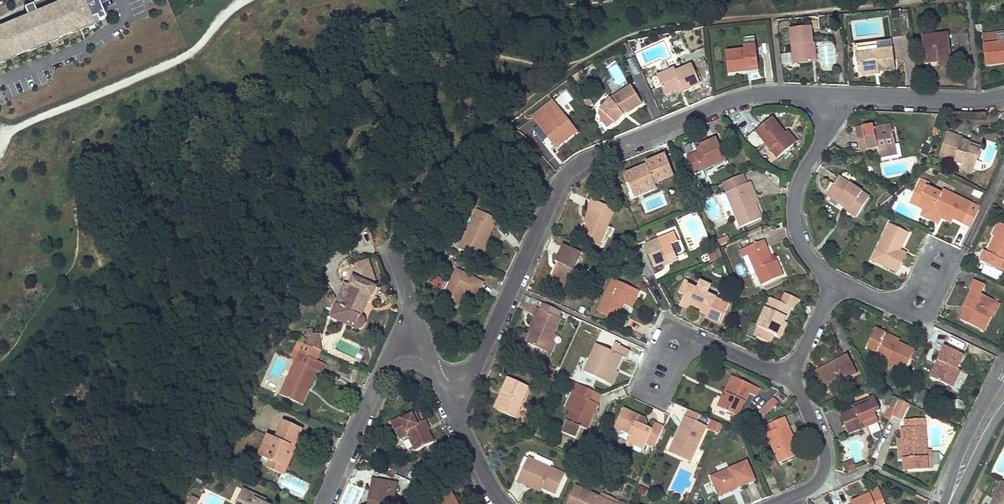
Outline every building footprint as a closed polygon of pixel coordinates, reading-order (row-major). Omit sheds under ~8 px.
[(96,17),(98,22),(105,19),(97,0),(87,0),(87,1),(65,10),(63,5),(48,11),(48,9),(43,11),(45,15),(23,24),(21,20),(17,22),(18,24),(3,30),(5,35),(0,37),(0,57),(13,52),(15,56),(30,50),(28,45),(56,34),(58,38),(72,33),(70,28),(96,17)] [(87,0),(76,0),(63,5),(65,10),(87,1),(87,0)] [(36,14),(32,6),(25,9),(28,17),(21,20),(23,24),(45,15),(43,11),(36,14)] [(72,33),(98,23),(98,22),(96,17),(70,28),(72,33)] [(811,62),(809,43),(813,43),(811,28),(817,27),(817,21),(809,21),(810,27),(790,29),(792,53),(794,64),(811,62)] [(30,51),(58,40),(58,38),(56,34),(28,45),(30,50),(30,51)] [(998,37),(998,34),(983,36),(985,46),(1003,44),(1003,36),(998,37)] [(948,55),(947,53),(950,52),(948,35),(922,38),(925,62),(938,60),(939,66),(952,65),(951,55),(948,55)] [(756,45),(755,37),(744,38),(745,47),(756,45)] [(985,46),(987,65),(1003,64),(1003,44),(985,46)] [(758,67),(756,45),(745,47),(744,47),(744,50),(726,52),(728,74),(748,72),(747,68),(758,67)] [(895,70),(893,49),(856,53),(858,71),(878,68),(878,72),(879,72),(895,70)] [(16,57),(15,56),(13,52),(0,57),(0,64),(16,57)] [(794,64),(792,53),(781,54),(782,65),(794,64)] [(700,85),(691,65),(676,72),(674,68),(657,76),(666,96),(677,90),(679,94),(700,85)] [(879,74),(879,72),(878,72),(878,68),(858,71),(859,77),(879,74)] [(584,74),(582,70),(571,77),(573,81),(584,74)] [(642,104),(631,86),(611,99),(601,110),(615,124),(624,115),(622,112),(625,110),(627,113),(642,104)] [(576,131),(553,101),(533,117),(556,147),(576,131)] [(794,145),(784,133),(772,118),(756,132),(778,158),(794,145)] [(896,148),(892,130),(875,133),(874,129),(873,127),(856,131),(860,152),(877,149),(878,152),(896,148)] [(798,141),(789,129),(784,133),(794,145),(798,141)] [(972,174),(981,151),(962,144),(963,141),(964,139),(948,133),(941,151),(948,154),(946,158),(963,164),(961,170),(972,174)] [(694,175),(726,161),(716,139),(699,146),(700,148),(702,152),(698,153),(687,159),(694,175)] [(982,148),(963,141),(962,144),(981,151),(982,148)] [(897,154),(896,148),(878,152),(879,158),(897,154)] [(655,184),(673,176),(665,156),(646,163),(647,166),(648,168),(643,170),(642,168),(626,174),(633,190),(645,185),(647,190),(656,186),(655,184)] [(761,219),(756,205),(750,192),(753,190),(750,183),(746,184),(743,175),(723,183),(727,193),(726,193),(733,210),(741,227),(761,219)] [(856,217),(870,197),(839,177),(833,185),(834,186),(837,188),(832,195),(847,205),(845,208),(844,209),(856,217)] [(971,227),(980,208),(943,190),(942,193),(925,185),(926,181),(922,179),(915,193),(923,197),(918,206),(925,209),(922,215),(938,223),(941,217),(943,213),(953,218),(971,227)] [(635,195),(647,190),(645,185),(633,190),(635,195)] [(847,205),(832,195),(837,188),(834,186),(827,196),(845,208),(847,205)] [(759,203),(753,190),(750,192),(756,205),(759,203)] [(733,210),(726,193),(719,196),(726,213),(733,210)] [(918,206),(923,197),(915,193),(910,202),(918,206)] [(598,246),(615,210),(592,200),(587,210),(589,211),(593,213),(588,224),(581,238),(598,246)] [(487,241),(493,228),(496,229),(500,221),(478,210),(459,249),(478,259),(487,241)] [(588,224),(593,213),(589,211),(584,223),(588,224)] [(953,218),(943,213),(941,217),(952,222),(953,218)] [(995,236),(1001,223),(998,222),(992,235),(995,236)] [(1001,223),(995,236),(987,253),(984,251),(979,261),(1003,272),(1003,271),(1003,225),(1001,223)] [(899,262),(903,252),(900,251),(897,249),(899,245),(902,246),(908,233),(890,224),(872,260),(898,273),(902,263),(899,262)] [(748,237),(762,231),(761,228),(747,234),(748,237)] [(677,258),(671,245),(678,242),(674,233),(644,245),(654,267),(663,263),(676,258),(677,258)] [(730,241),(728,236),(720,240),(722,245),(730,241)] [(480,260),(489,243),(487,241),(478,259),(480,260)] [(783,276),(776,261),(773,262),(770,263),(764,248),(767,247),(764,241),(740,251),(743,257),(749,255),(762,285),(783,276)] [(338,251),(334,243),(330,246),(333,253),(338,251)] [(571,285),(577,271),(575,270),(582,255),(563,246),(556,262),(558,263),(550,281),(565,287),(571,285)] [(773,262),(767,247),(764,248),(770,263),(773,262)] [(723,258),(720,249),(707,255),(711,263),(723,258)] [(902,263),(907,254),(903,252),(899,262),(902,263)] [(664,266),(677,261),(676,258),(663,263),(664,266)] [(361,316),(370,295),(372,296),(376,288),(372,286),(375,280),(368,261),(351,267),(355,278),(351,286),(353,287),(343,308),(336,305),(337,306),(331,317),(355,328),(359,329),(361,328),(363,327),(364,325),(365,321),(363,317),(361,316)] [(457,307),(464,292),(475,298),(483,283),(457,270),(442,299),(457,307)] [(695,294),(699,286),(684,279),(683,282),(689,284),(686,291),(695,295),(695,294)] [(632,308),(639,292),(613,280),(598,312),(614,319),(621,303),(624,304),(632,308)] [(994,316),(1000,303),(981,294),(985,285),(974,280),(970,289),(972,290),(964,306),(967,307),(964,312),(961,320),(978,328),(986,312),(991,315),(994,316)] [(565,287),(550,281),(549,284),(563,291),(572,288),(571,285),(565,287)] [(721,323),(730,304),(714,297),(707,293),(708,291),(710,288),(700,284),(699,286),(695,294),(695,295),(686,291),(689,284),(683,282),(679,292),(684,295),(680,305),(689,309),(691,305),(702,310),(708,312),(707,315),(706,317),(709,318),(719,323),(721,323)] [(343,308),(353,287),(351,286),(346,284),(336,305),(343,308)] [(780,301),(783,294),(778,292),(774,299),(780,301)] [(784,322),(790,307),(794,309),(798,299),(785,293),(781,303),(771,298),(758,327),(763,329),(759,339),(769,343),(773,334),(777,336),(784,322)] [(553,334),(560,319),(558,318),(561,311),(544,303),(541,310),(537,309),(534,316),(535,317),(538,318),(532,332),(527,343),(545,351),(553,334)] [(617,320),(624,304),(621,303),(614,319),(617,320)] [(858,321),(863,313),(856,309),(851,317),(858,321)] [(984,331),(991,315),(986,312),(978,328),(984,331)] [(532,332),(538,318),(535,317),(529,331),(532,332)] [(780,337),(787,323),(784,322),(777,336),(780,337)] [(759,339),(763,329),(758,327),(752,325),(747,336),(756,340),(757,337),(759,339)] [(911,358),(914,351),(915,350),(898,342),(885,336),(886,333),(876,328),(867,347),(877,352),(875,355),(893,364),(906,370),(911,358)] [(320,345),(318,333),(314,334),(313,331),(307,332),(309,339),(306,340),(306,345),(318,350),(320,345)] [(898,342),(899,339),(886,333),(885,336),(898,342)] [(550,354),(558,336),(553,334),(545,351),(550,354)] [(309,388),(317,371),(322,373),(325,364),(316,360),(321,351),(318,350),(306,345),(299,341),(291,359),(296,362),(281,395),(299,403),(306,387),(309,388)] [(615,371),(622,356),(626,358),(629,350),(615,344),(612,351),(598,345),(585,372),(606,382),(612,370),(615,371)] [(961,371),(958,369),(964,355),(945,346),(938,360),(942,362),(934,378),(953,387),(961,371)] [(841,382),(857,373),(848,355),(833,363),(834,366),(816,375),(824,390),(841,382)] [(893,364),(875,355),(872,361),(890,370),(893,364)] [(934,378),(942,362),(938,360),(930,376),(934,378)] [(816,375),(834,366),(833,363),(815,373),(816,375)] [(612,385),(618,373),(615,371),(612,370),(606,382),(612,385)] [(554,382),(557,374),(555,373),(550,371),(546,378),(554,382)] [(955,385),(961,389),(967,377),(960,374),(955,385)] [(737,419),(749,393),(755,396),(759,389),(733,377),(725,393),(728,394),(727,397),(724,396),(718,408),(729,412),(727,415),(737,419)] [(515,418),(529,387),(509,378),(502,392),(506,393),(498,410),(515,418)] [(825,393),(843,384),(841,382),(824,390),(825,393)] [(595,415),(597,411),(599,405),(598,404),(591,401),(595,392),(581,385),(576,395),(579,396),(572,410),(562,433),(576,439),(582,427),(588,430),(595,415)] [(301,405),(309,388),(306,387),(299,403),(301,405)] [(925,404),(930,395),(921,391),(916,400),(925,404)] [(498,410),(506,393),(502,392),(495,409),(498,410)] [(598,404),(602,395),(595,392),(591,401),(598,404)] [(783,402),(787,398),(781,393),(778,397),(783,402)] [(572,410),(579,396),(576,395),(573,394),(567,408),(572,410)] [(892,415),(900,400),(890,395),(887,399),(889,400),(887,404),(891,406),(886,418),(890,420),(892,415)] [(862,425),(877,418),(875,413),(880,411),(875,397),(855,405),(854,405),(855,409),(853,410),(841,415),(849,435),(864,428),(862,425)] [(770,410),(778,402),(774,398),(766,406),(770,410)] [(901,420),(909,404),(900,400),(892,415),(901,420)] [(763,417),(770,410),(766,406),(759,413),(763,417)] [(655,447),(664,428),(655,423),(652,430),(646,427),(642,426),(645,419),(623,409),(615,427),(630,434),(627,441),(644,449),(646,443),(655,447)] [(688,410),(685,416),(697,422),(700,415),(688,410)] [(434,442),(427,428),(428,427),(425,421),(420,424),(418,425),(413,415),(402,420),(401,418),(391,423),(400,439),(408,435),(416,451),(434,442)] [(678,440),(671,454),(690,462),(707,426),(697,422),(685,416),(675,439),(678,440)] [(798,456),(791,438),(786,426),(788,425),(785,418),(770,424),(773,431),(767,434),(780,464),(798,456)] [(864,428),(879,422),(877,418),(862,425),(864,428)] [(719,434),(723,425),(712,420),(708,429),(719,434)] [(926,450),(925,420),(905,421),(906,429),(902,429),(902,438),(905,438),(906,448),(903,448),(904,459),(904,471),(928,469),(926,450)] [(286,455),(290,446),(294,448),(294,447),(302,430),(283,421),(275,439),(268,436),(263,445),(268,447),(264,457),(270,460),(284,466),(288,456),(286,455)] [(869,427),(872,434),(881,431),(879,424),(869,427)] [(734,439),(736,433),(731,431),(728,437),(734,439)] [(878,440),(881,433),(879,432),(872,434),(874,438),(878,440)] [(585,461),(594,442),(586,438),(577,457),(585,461)] [(675,439),(669,452),(671,454),(678,440),(675,439)] [(264,457),(268,447),(263,445),(259,455),(264,457)] [(284,474),(296,449),(294,447),(294,448),(290,446),(286,455),(288,456),(284,466),(270,460),(267,466),(284,474)] [(576,469),(580,459),(567,453),(564,459),(571,462),(569,466),(576,469)] [(529,471),(534,461),(528,458),(524,468),(529,471)] [(556,494),(565,475),(534,461),(529,471),(524,468),(518,481),(531,487),(532,483),(543,488),(556,494)] [(738,488),(756,481),(747,461),(711,476),(720,496),(733,490),(733,488),(737,487),(738,488)] [(847,473),(855,469),(853,465),(851,466),(850,466),(849,463),(846,464),(847,473)] [(380,481),(373,479),(368,503),(371,503),(374,489),(378,490),(380,481)] [(397,484),(380,481),(378,490),(374,489),(371,503),(393,503),(397,484)] [(1003,481),(991,503),(1003,503),(1003,482),(1003,481)] [(543,488),(532,483),(531,487),(541,492),(543,488)] [(644,496),(647,489),(641,487),(638,493),(644,496)] [(600,498),(581,489),(581,490),(575,488),(568,503),(614,503),(600,498)] [(861,499),(879,491),(878,488),(860,496),(861,499)] [(265,503),(257,500),(259,497),(244,490),(238,503),(240,503),(265,503)] [(450,490),(429,501),(431,503),(458,503),(450,490)] [(879,491),(861,499),(852,503),(885,503),(879,491)] [(602,493),(600,498),(614,503),(623,503),(602,493)]
